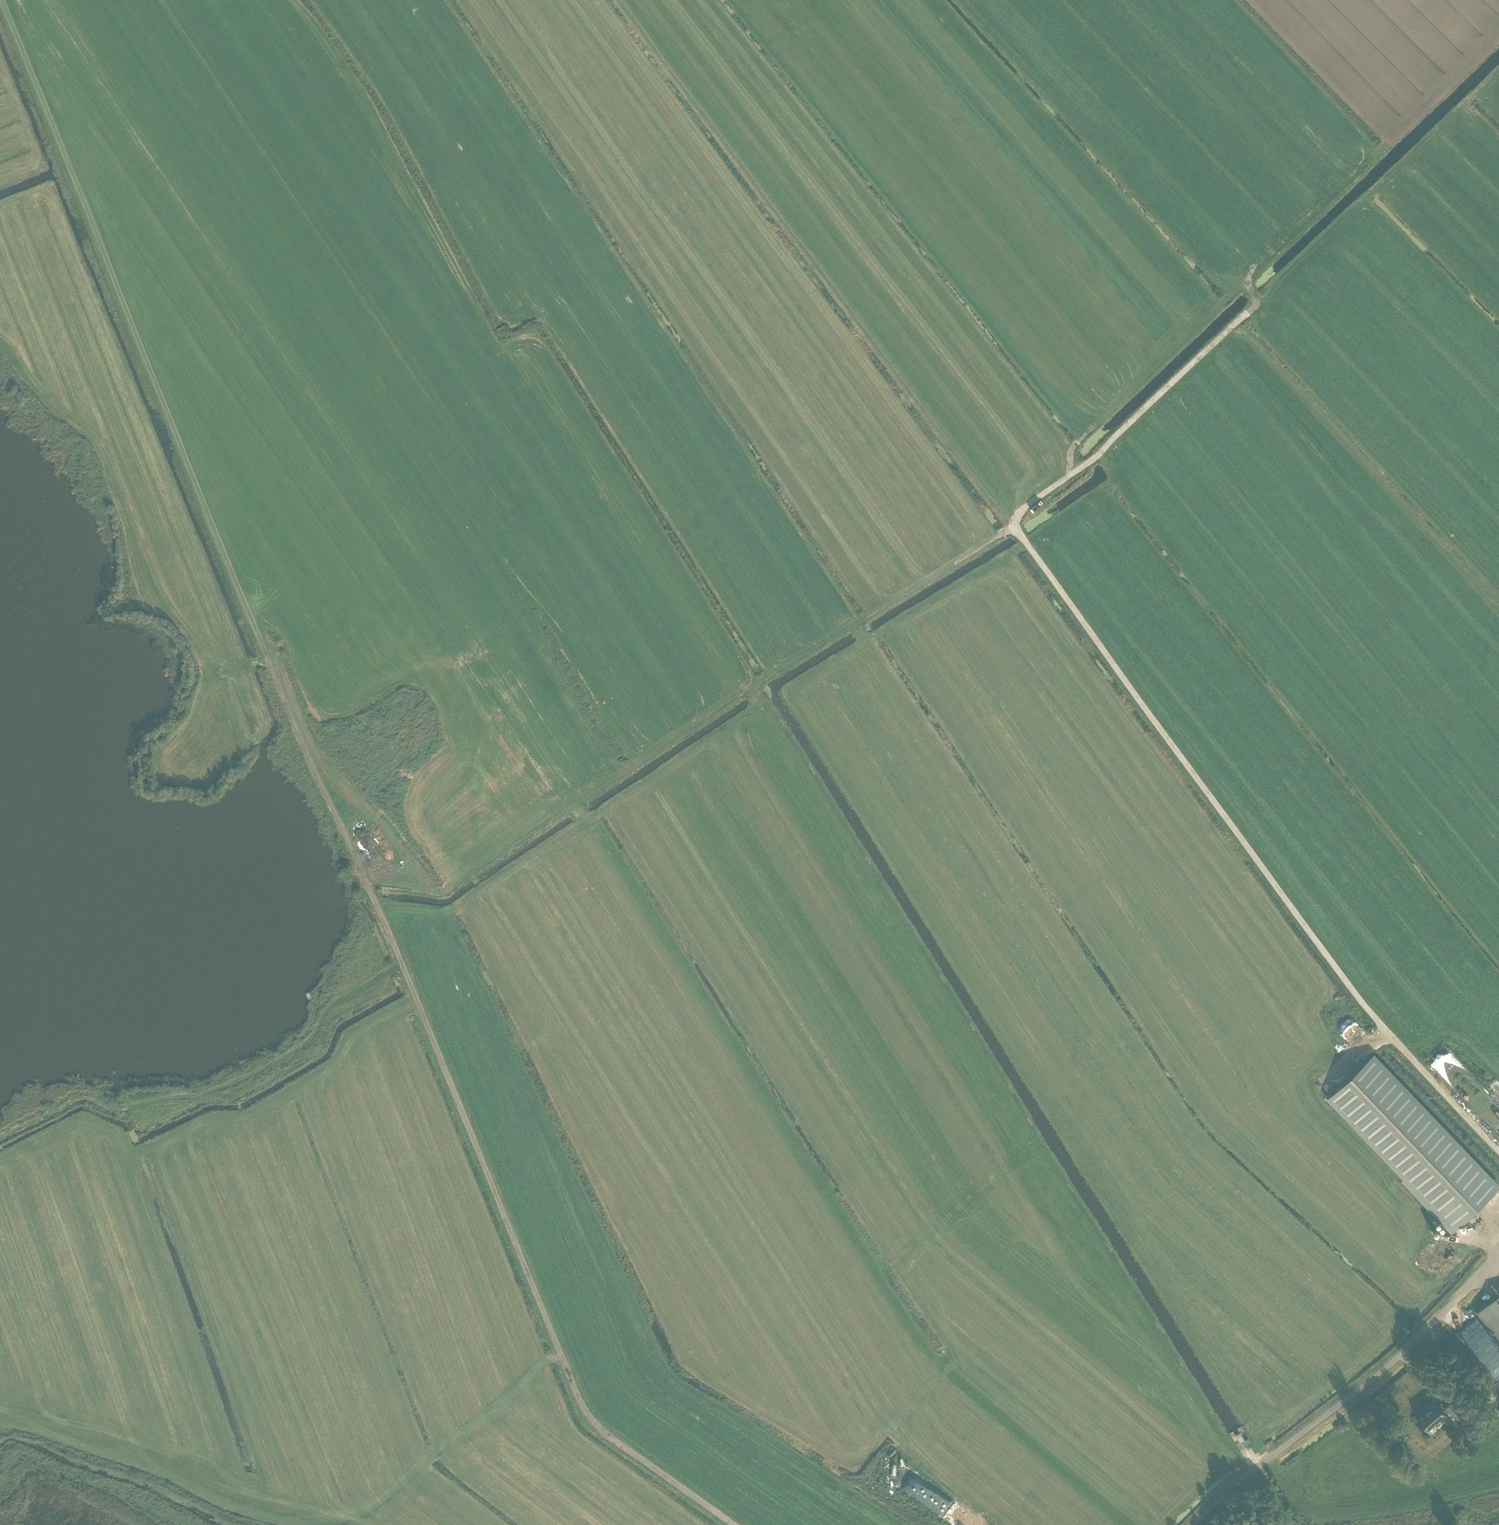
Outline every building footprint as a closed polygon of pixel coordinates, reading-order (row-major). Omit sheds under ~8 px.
[(1322,1013),(1351,1043),(1365,1030),(1335,1000),(1322,1013)] [(1498,1187),(1373,1056),(1328,1099),(1454,1230),(1498,1187)] [(1477,1313),(1498,1339),(1498,1295),(1477,1313)] [(1453,1333),(1471,1353),(1489,1336),(1471,1317),(1453,1333)] [(1484,1368),(1493,1380),(1498,1376),(1498,1368),(1494,1360),(1484,1368)] [(1464,1413),(1453,1401),(1445,1407),(1456,1420),(1464,1413)] [(1447,1417),(1435,1402),(1416,1418),(1429,1433),(1447,1417)]
